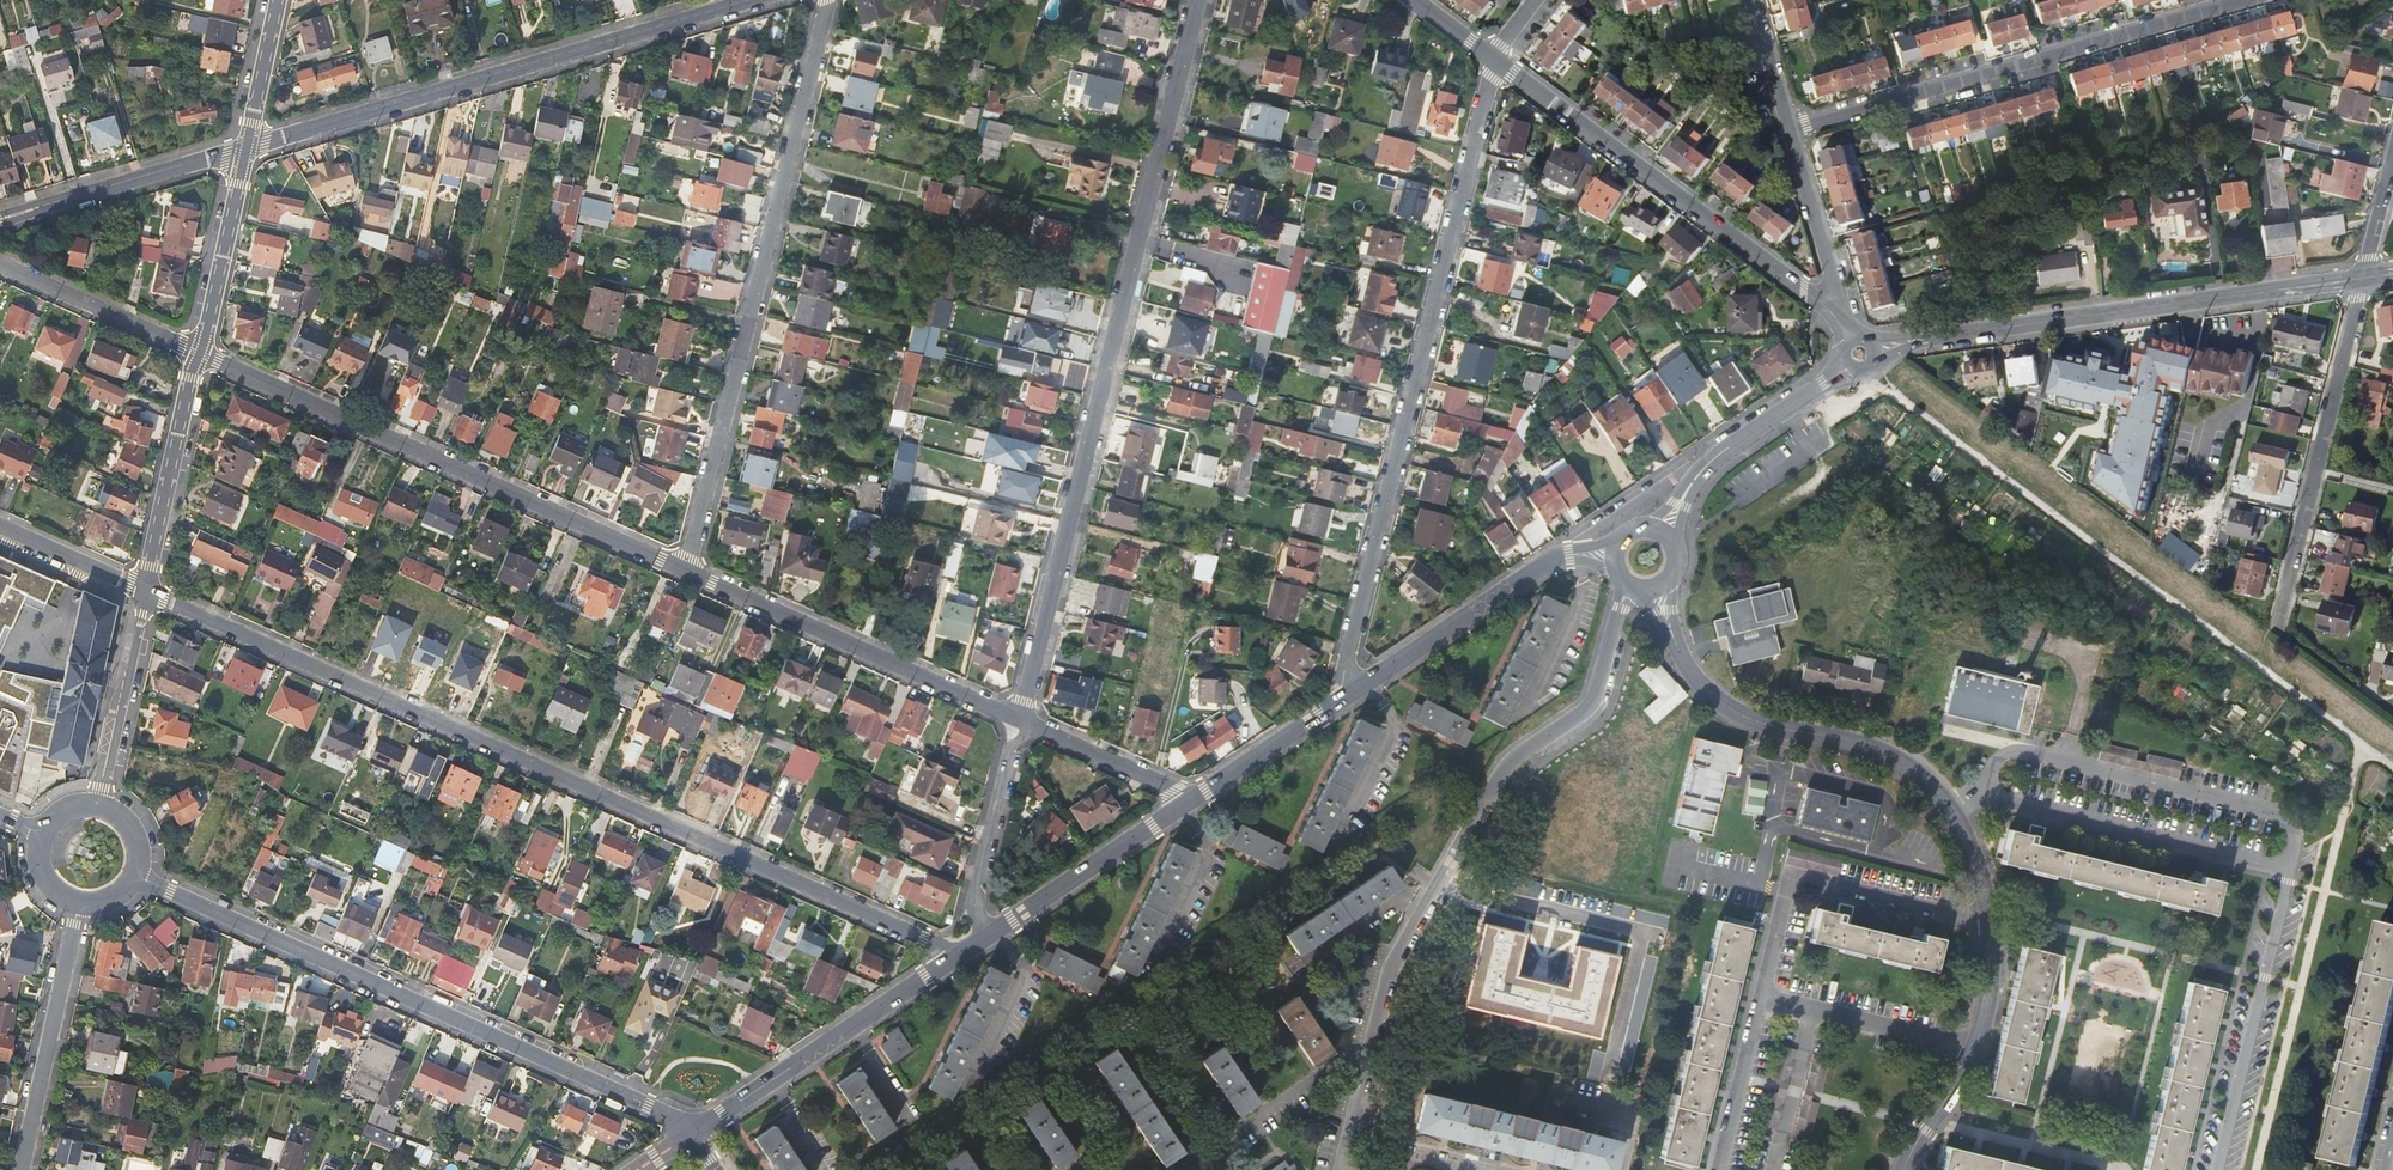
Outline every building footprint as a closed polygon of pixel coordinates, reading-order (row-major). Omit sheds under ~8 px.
[(135,1),(129,0),(125,0),(108,15),(98,24),(107,26),(135,1)] [(244,0),(207,0),(206,7),(207,8),(213,9),(213,10),(241,16),(244,0)] [(403,4),(412,34),(425,30),(424,25),(438,21),(439,27),(454,23),(447,0),(415,0),(403,4)] [(855,0),(862,22),(892,13),(891,10),(888,0),(857,0),(855,0)] [(904,6),(906,0),(891,0),(894,9),(904,6)] [(908,18),(937,26),(944,0),(913,0),(908,18)] [(1125,0),(1159,9),(1161,0),(1125,0)] [(1255,0),(1232,0),(1226,24),(1250,31),(1258,1),(1255,0)] [(1496,0),(1474,0),(1470,6),(1485,17),(1497,1),(1496,0)] [(1645,5),(1643,0),(1623,0),(1626,10),(1645,5)] [(1811,0),(1810,0),(1789,6),(1795,26),(1817,20),(1811,0)] [(2065,12),(2061,0),(2041,0),(2046,17),(2065,12)] [(2082,7),(2080,0),(2061,0),(2065,12),(2082,7)] [(2366,21),(2386,26),(2385,32),(2392,34),(2392,2),(2366,21)] [(99,4),(94,8),(96,15),(98,24),(108,15),(99,4)] [(1155,41),(1161,17),(1118,6),(1112,30),(1101,28),(1098,42),(1124,48),(1127,34),(1155,41)] [(2286,9),(2275,12),(2281,33),(2299,28),(2298,25),(2304,23),(2306,20),(2304,12),(2301,10),(2294,12),(2293,7),(2286,9)] [(2028,8),(2008,14),(2014,36),(2034,30),(2028,8)] [(1574,11),(1562,26),(1579,39),(1591,23),(1574,11)] [(2263,39),(2281,33),(2275,12),(2257,18),(2263,39)] [(230,52),(236,23),(210,17),(191,13),(188,28),(207,32),(204,46),(206,47),(230,52)] [(1996,41),(2014,36),(2008,14),(1990,19),(1996,41)] [(96,15),(68,23),(70,32),(72,32),(86,28),(98,24),(96,15)] [(322,15),(298,22),(308,54),(331,48),(322,15)] [(1972,15),(1954,20),(1961,42),(1979,37),(1972,15)] [(2245,43),(2263,39),(2257,18),(2239,23),(2245,43)] [(1363,27),(1335,20),(1328,48),(1356,54),(1363,27)] [(1943,47),(1961,42),(1954,20),(1937,25),(1943,47)] [(1288,37),(1294,35),(1290,23),(1285,25),(1288,37)] [(2227,49),(2245,43),(2239,23),(2221,28),(2227,49)] [(94,54),(106,50),(98,24),(86,28),(89,38),(94,54)] [(1925,52),(1943,47),(1937,25),(1919,30),(1925,52)] [(61,26),(39,32),(41,41),(63,34),(61,26)] [(1579,39),(1562,26),(1551,42),(1567,54),(1574,59),(1585,43),(1579,39)] [(72,32),(75,42),(89,38),(86,28),(72,32)] [(2209,54),(2227,49),(2221,28),(2202,33),(2209,54)] [(1299,43),(1301,48),(1319,52),(1319,36),(1312,29),(1299,43)] [(1907,57),(1925,52),(1919,30),(1901,35),(1907,57)] [(39,32),(27,36),(29,44),(35,42),(41,41),(39,32)] [(26,33),(9,38),(12,48),(13,49),(25,45),(29,44),(27,36),(26,33)] [(1044,43),(1045,36),(1033,33),(1031,40),(1044,43)] [(2191,59),(2209,54),(2202,33),(2185,38),(2191,59)] [(386,37),(364,42),(370,61),(391,55),(386,37)] [(2173,64),(2191,59),(2185,38),(2167,43),(2173,64)] [(754,45),(733,39),(730,49),(726,48),(722,63),(748,70),(754,45)] [(856,49),(849,75),(869,81),(876,55),(891,59),(895,47),(865,39),(863,50),(856,49)] [(2339,40),(2331,46),(2346,50),(2349,51),(2356,52),(2358,45),(2339,40)] [(29,44),(25,45),(28,56),(38,52),(35,42),(29,44)] [(1556,70),(1567,54),(1551,42),(1539,57),(1556,70)] [(2155,69),(2173,64),(2167,43),(2149,49),(2155,69)] [(28,56),(25,45),(13,49),(18,67),(30,63),(28,56)] [(226,71),(230,52),(206,47),(202,66),(226,71)] [(9,70),(18,68),(18,67),(13,49),(12,48),(3,51),(9,70)] [(1093,67),(1100,69),(1103,70),(1121,74),(1125,56),(1098,49),(1093,67)] [(2137,74),(2155,69),(2149,49),(2131,54),(2137,74)] [(1889,50),(1871,55),(1876,75),(1894,69),(1889,50)] [(2346,50),(2338,85),(2340,86),(2349,51),(2346,50)] [(980,62),(938,51),(937,57),(968,65),(978,67),(980,62)] [(1407,55),(1396,52),(1394,55),(1377,51),(1371,73),(1401,80),(1407,55)] [(2349,51),(2340,86),(2341,86),(2367,92),(2375,57),(2356,52),(2349,51)] [(707,59),(682,52),(680,61),(674,59),(671,73),(701,81),(707,59)] [(774,92),(777,80),(780,70),(783,59),(761,53),(753,87),(774,92)] [(2118,80),(2137,74),(2131,54),(2112,59),(2118,80)] [(1858,80),(1876,75),(1871,55),(1853,60),(1858,80)] [(1266,61),(1260,84),(1269,86),(1268,90),(1291,96),(1300,60),(1286,56),(1284,65),(1266,61)] [(58,84),(71,81),(65,58),(41,65),(48,89),(58,86),(58,84)] [(2100,85),(2118,80),(2112,59),(2095,64),(2100,85)] [(337,67),(334,60),(312,67),(297,71),(303,93),(317,89),(326,87),(335,84),(356,78),(355,74),(361,72),(358,63),(352,65),(351,63),(337,67)] [(1840,85),(1858,80),(1853,60),(1834,66),(1840,85)] [(2082,90),(2100,85),(2095,64),(2076,70),(2082,90)] [(984,77),(986,69),(978,67),(968,65),(967,72),(970,73),(968,80),(975,81),(976,75),(984,77)] [(127,76),(154,75),(152,66),(150,66),(127,67),(127,76)] [(171,79),(173,70),(152,66),(154,75),(171,79)] [(1327,67),(1317,66),(1313,82),(1323,84),(1327,67)] [(1821,91),(1840,85),(1834,66),(1816,71),(1821,91)] [(11,78),(21,77),(18,68),(9,70),(11,78)] [(1077,104),(1111,113),(1119,81),(1102,77),(1098,76),(1086,73),(1084,72),(1085,71),(1078,69),(1077,74),(1073,73),(1065,101),(1077,104)] [(1423,73),(1412,70),(1401,112),(1397,131),(1414,135),(1425,92),(1420,90),(1423,73)] [(869,112),(877,82),(869,81),(849,75),(842,105),(869,112)] [(1600,93),(1615,105),(1626,90),(1611,78),(1600,93)] [(640,85),(628,82),(626,87),(619,85),(614,102),(635,108),(640,85)] [(647,86),(643,85),(638,103),(643,104),(647,86)] [(2057,85),(2038,90),(2044,109),(2062,103),(2057,85)] [(2361,120),(2368,92),(2367,92),(2341,86),(2335,114),(2361,120)] [(999,91),(990,89),(985,109),(1002,113),(1004,104),(996,102),(999,91)] [(1615,105),(1630,116),(1641,101),(1626,90),(1615,105)] [(2026,114),(2044,109),(2038,90),(2020,95),(2026,114)] [(1641,101),(1630,116),(1645,128),(1656,112),(1661,106),(1646,94),(1641,101)] [(2009,119),(2026,114),(2020,95),(2003,100),(2009,119)] [(1291,98),(1289,105),(1301,107),(1302,101),(1291,98)] [(1990,125),(2009,119),(2003,100),(1984,105),(1990,125)] [(2289,100),(2286,109),(2307,114),(2310,106),(2289,100)] [(201,107),(201,101),(187,103),(188,109),(177,111),(179,122),(216,116),(215,105),(201,107)] [(1284,111),(1249,102),(1246,112),(1251,113),(1246,132),(1277,140),(1284,111)] [(1456,109),(1433,103),(1427,123),(1429,124),(1428,129),(1446,135),(1450,121),(1453,121),(1456,109)] [(1660,139),(1671,124),(1670,123),(1678,113),(1664,103),(1661,106),(1656,112),(1645,128),(1660,139)] [(696,105),(692,117),(694,117),(699,118),(702,106),(696,105)] [(974,129),(980,108),(968,105),(962,126),(974,129)] [(1972,130),(1990,125),(1984,105),(1967,110),(1972,130)] [(568,113),(539,106),(533,134),(562,140),(562,138),(568,113)] [(708,108),(702,106),(699,118),(706,120),(708,108)] [(2258,108),(2250,137),(2252,137),(2277,143),(2284,115),(2258,108)] [(1392,110),(1388,128),(1397,131),(1401,112),(1392,110)] [(1954,135),(1972,130),(1967,110),(1948,115),(1954,135)] [(113,114),(112,111),(94,116),(95,118),(85,122),(93,148),(113,142),(114,146),(124,143),(115,113),(113,114)] [(1324,125),(1327,114),(1316,111),(1314,120),(1311,122),(1324,125)] [(646,114),(636,112),(630,132),(640,135),(647,137),(647,132),(642,131),(646,114)] [(864,151),(872,120),(840,112),(837,123),(841,123),(836,144),(864,151)] [(585,117),(568,113),(562,138),(580,142),(585,117)] [(715,132),(717,123),(706,120),(699,118),(694,117),(692,117),(677,113),(672,135),(705,144),(709,130),(715,132)] [(725,114),(723,124),(742,129),(746,116),(735,114),(734,116),(725,114)] [(1338,130),(1341,117),(1327,114),(1325,125),(1324,127),(1338,130)] [(1936,140),(1954,135),(1948,115),(1930,121),(1936,140)] [(768,122),(746,116),(742,129),(766,135),(768,122)] [(986,120),(982,119),(978,136),(983,138),(977,161),(995,166),(1001,142),(1005,143),(1010,125),(988,119),(986,120)] [(1508,119),(1498,156),(1514,160),(1516,152),(1526,154),(1533,124),(1508,119)] [(1918,146),(1936,140),(1930,121),(1912,126),(1918,146)] [(25,163),(44,158),(37,132),(34,122),(23,124),(25,133),(7,138),(12,154),(15,165),(25,163)] [(1311,122),(1307,138),(1320,142),(1324,127),(1325,125),(1311,122)] [(498,153),(527,159),(533,134),(503,127),(498,151),(498,153)] [(44,129),(37,132),(44,158),(51,155),(44,129)] [(633,164),(640,135),(630,132),(630,133),(623,161),(633,164)] [(469,145),(469,143),(459,141),(460,137),(448,135),(441,170),(463,175),(464,171),(469,145)] [(704,151),(705,144),(672,135),(670,142),(704,151)] [(1415,143),(1384,135),(1377,163),(1408,171),(1415,143)] [(1669,154),(1684,166),(1698,146),(1683,135),(1669,154)] [(397,150),(406,153),(406,151),(407,148),(409,138),(400,136),(397,150)] [(1320,142),(1307,138),(1298,136),(1294,152),(1317,157),(1318,151),(1320,142)] [(1232,144),(1204,137),(1201,149),(1196,148),(1191,170),(1210,175),(1215,157),(1228,160),(1232,144)] [(1830,149),(1835,167),(1856,161),(1851,144),(1830,149)] [(474,174),(492,178),(498,153),(498,151),(481,148),(469,145),(464,171),(474,173),(474,174)] [(1713,157),(1698,146),(1684,166),(1699,177),(1713,157)] [(738,148),(735,159),(759,164),(761,153),(738,148)] [(1309,175),(1312,176),(1317,157),(1294,152),(1282,149),(1278,164),(1301,170),(1303,161),(1312,163),(1309,175)] [(1587,162),(1560,149),(1547,175),(1574,189),(1587,162)] [(434,164),(417,161),(419,154),(406,151),(406,153),(399,183),(428,189),(434,164)] [(1330,154),(1318,151),(1317,157),(1329,161),(1330,154)] [(19,178),(15,165),(12,154),(0,157),(0,183),(19,178)] [(1068,170),(1081,173),(1076,194),(1096,200),(1105,162),(1073,154),(1068,170)] [(290,156),(282,162),(289,172),(297,167),(290,156)] [(2275,207),(2289,206),(2286,181),(2283,156),(2268,157),(2275,207)] [(26,166),(45,161),(44,158),(25,163),(26,166)] [(327,160),(315,163),(318,175),(305,179),(307,182),(316,197),(323,193),(324,193),(352,185),(344,158),(328,163),(327,160)] [(722,158),(715,185),(722,186),(744,192),(751,165),(722,158)] [(2337,193),(2355,197),(2363,165),(2335,158),(2327,190),(2337,193)] [(1535,165),(1520,161),(1518,168),(1534,172),(1535,165)] [(1861,180),(1856,161),(1835,167),(1840,186),(1861,180)] [(652,180),(654,169),(637,165),(636,172),(645,175),(645,178),(652,180)] [(1716,180),(1731,191),(1742,176),(1727,165),(1716,180)] [(1524,189),(1526,182),(1527,176),(1497,169),(1490,197),(1517,204),(1519,195),(1523,195),(1524,189)] [(555,275),(562,277),(570,242),(574,224),(575,220),(576,212),(582,188),(571,186),(573,176),(562,174),(560,182),(555,181),(551,199),(560,201),(552,237),(554,237),(551,248),(557,249),(556,254),(559,255),(555,275)] [(440,175),(440,181),(461,184),(462,177),(440,175)] [(1758,188),(1742,176),(1731,191),(1746,203),(1758,188)] [(1420,221),(1429,185),(1405,179),(1397,215),(1420,221)] [(716,209),(722,186),(715,185),(695,180),(689,202),(716,209)] [(952,195),(939,192),(941,183),(929,180),(926,192),(922,191),(920,197),(925,198),(923,208),(947,214),(952,195)] [(1612,187),(1599,180),(1584,205),(1610,221),(1629,190),(1616,182),(1612,187)] [(1867,199),(1861,180),(1840,186),(1846,205),(1867,199)] [(2219,208),(2246,204),(2242,180),(2219,184),(2221,195),(2216,196),(2219,208)] [(835,181),(832,191),(860,198),(863,189),(835,181)] [(1316,194),(1333,198),(1336,185),(1319,181),(1316,194)] [(953,206),(960,207),(966,184),(959,182),(953,206)] [(974,230),(985,189),(966,184),(960,207),(956,221),(955,226),(974,230)] [(1254,223),(1261,191),(1232,184),(1224,215),(1254,223)] [(2201,185),(2153,192),(2156,213),(2184,209),(2188,232),(2208,230),(2201,185)] [(2124,192),(2121,186),(2088,209),(2090,215),(2124,192)] [(480,197),(487,199),(490,189),(482,187),(480,197)] [(392,204),(395,204),(397,191),(383,188),(381,197),(363,193),(359,210),(369,213),(368,219),(383,223),(389,219),(392,204)] [(853,225),(860,198),(832,191),(828,190),(821,217),(853,225)] [(263,194),(258,217),(277,221),(281,207),(289,209),(290,201),(263,194)] [(581,195),(577,213),(608,220),(612,202),(581,195)] [(1872,218),(1867,199),(1846,205),(1851,224),(1872,218)] [(1301,211),(1303,202),(1297,200),(1295,210),(1301,211)] [(2121,210),(2103,213),(2104,226),(2134,221),(2131,200),(2120,201),(2121,210)] [(1755,218),(1770,230),(1782,213),(1767,202),(1755,218)] [(1539,219),(1541,209),(1541,208),(1526,204),(1522,218),(1520,226),(1535,230),(1539,219)] [(2246,204),(2219,208),(2220,213),(2247,209),(2246,204)] [(191,246),(199,212),(172,206),(165,240),(191,246)] [(1666,221),(1642,206),(1639,211),(1632,207),(1631,207),(1622,222),(1630,227),(1631,225),(1654,239),(1666,221)] [(1486,209),(1484,217),(1520,226),(1522,218),(1486,209)] [(1547,211),(1541,209),(1539,219),(1545,220),(1547,211)] [(632,226),(635,214),(617,210),(614,221),(632,226)] [(607,228),(608,220),(577,213),(576,212),(575,220),(607,228)] [(1798,226),(1782,213),(1770,230),(1787,242),(1798,226)] [(2340,214),(2300,219),(2303,237),(2343,231),(2340,214)] [(1559,225),(1565,228),(1570,218),(1564,215),(1559,225)] [(718,216),(711,246),(719,248),(733,252),(740,222),(718,216)] [(315,219),(312,237),(326,239),(329,221),(315,219)] [(1295,245),(1300,225),(1282,221),(1277,240),(1295,245)] [(2291,221),(2263,225),(2260,225),(2265,254),(2267,253),(2295,249),(2291,221)] [(283,222),(281,230),(305,236),(306,227),(283,222)] [(1072,230),(1042,222),(1036,248),(1066,255),(1072,230)] [(2085,245),(2094,243),(2092,228),(2083,229),(2082,223),(2075,224),(2077,239),(2084,238),(2085,245)] [(583,227),(574,224),(570,242),(579,244),(583,227)] [(1238,239),(1240,232),(1222,228),(1213,225),(1211,234),(1207,250),(1219,252),(1220,248),(1235,252),(1237,246),(1244,248),(1246,242),(1238,239)] [(1678,226),(1664,242),(1690,263),(1703,247),(1702,246),(1704,243),(1698,238),(1695,240),(1678,226)] [(341,227),(339,231),(350,236),(351,232),(352,229),(345,227),(344,229),(341,227)] [(1404,235),(1373,227),(1369,243),(1362,241),(1359,255),(1360,255),(1359,262),(1374,266),(1377,258),(1396,263),(1404,235)] [(845,267),(852,236),(826,229),(819,260),(845,267)] [(375,233),(360,230),(359,234),(351,232),(350,236),(372,246),(375,233)] [(1863,236),(1868,254),(1887,249),(1882,230),(1863,236)] [(254,254),(251,263),(252,264),(268,267),(270,267),(277,269),(283,239),(255,233),(251,253),(254,254)] [(387,236),(375,233),(372,246),(384,252),(387,236)] [(1516,246),(1513,261),(1536,266),(1542,239),(1517,233),(1514,245),(1516,246)] [(160,239),(141,234),(140,242),(159,247),(160,239)] [(105,243),(74,237),(68,262),(100,269),(105,243)] [(1279,248),(1274,267),(1289,270),(1292,259),(1295,246),(1293,246),(1282,243),(1258,237),(1257,242),(1279,248)] [(388,239),(385,252),(412,264),(416,247),(408,245),(408,243),(388,239)] [(686,240),(679,269),(694,273),(712,277),(719,248),(711,246),(686,240)] [(183,270),(186,253),(159,247),(140,242),(137,257),(160,262),(155,289),(179,295),(184,270),(183,270)] [(1292,259),(1303,261),(1307,249),(1295,246),(1292,259)] [(444,260),(416,247),(412,264),(415,266),(441,277),(443,265),(444,260)] [(1231,266),(1234,256),(1219,252),(1207,250),(1202,248),(1201,255),(1210,258),(1210,260),(1231,266)] [(1868,254),(1873,271),(1893,266),(1887,249),(1868,254)] [(2295,249),(2267,253),(2265,254),(2265,258),(2268,257),(2295,253),(2295,249)] [(569,251),(564,272),(580,276),(583,266),(575,265),(578,253),(569,251)] [(2041,283),(2081,278),(2078,252),(2038,258),(2041,283)] [(1270,265),(1234,256),(1231,266),(1255,279),(1263,275),(1265,268),(1270,265)] [(1300,275),(1303,261),(1292,259),(1289,270),(1288,273),(1300,275)] [(268,267),(252,264),(250,272),(268,276),(270,267),(268,267)] [(1652,269),(1646,264),(1638,274),(1646,285),(1655,273),(1652,269)] [(471,276),(443,265),(441,277),(446,279),(452,282),(465,288),(468,289),(471,276)] [(802,278),(798,292),(802,293),(828,300),(835,271),(809,265),(806,279),(802,278)] [(1246,304),(1241,325),(1260,330),(1273,333),(1284,290),(1288,273),(1289,270),(1274,267),(1270,265),(1265,268),(1263,275),(1255,279),(1249,304),(1246,304)] [(1617,265),(1612,282),(1626,286),(1631,269),(1617,265)] [(1201,286),(1205,273),(1182,266),(1179,279),(1187,281),(1180,300),(1178,308),(1186,310),(1205,315),(1213,289),(1201,286)] [(1873,271),(1879,290),(1898,284),(1893,266),(1873,271)] [(916,267),(914,273),(912,272),(909,283),(924,287),(929,270),(916,267)] [(1510,274),(1482,267),(1476,291),(1502,298),(1505,288),(1506,288),(1510,274)] [(958,271),(944,268),(937,297),(946,299),(951,300),(958,271)] [(1714,283),(1719,291),(1740,278),(1734,269),(1714,283)] [(672,273),(666,298),(692,304),(694,294),(692,294),(694,287),(696,279),(672,273)] [(1300,275),(1288,273),(1284,290),(1296,293),(1300,275)] [(1397,279),(1371,273),(1362,309),(1391,316),(1396,298),(1392,297),(1394,289),(1397,279)] [(301,278),(300,286),(309,287),(310,285),(312,280),(301,278)] [(449,288),(452,282),(446,279),(443,286),(449,288)] [(309,287),(300,286),(274,280),(271,291),(279,292),(275,312),(296,317),(299,300),(303,301),(309,287)] [(1679,308),(1684,314),(1703,302),(1688,280),(1666,294),(1677,309),(1679,308)] [(1034,283),(1027,312),(1065,322),(1072,293),(1034,283)] [(1903,302),(1898,284),(1879,290),(1884,308),(1903,302)] [(303,301),(299,309),(312,315),(322,291),(310,285),(309,287),(303,301)] [(622,294),(593,287),(584,326),(612,334),(622,294)] [(461,298),(472,303),(476,293),(468,289),(465,288),(461,298)] [(178,298),(179,295),(155,289),(154,293),(178,298)] [(1282,335),(1285,336),(1296,293),(1284,290),(1273,333),(1276,334),(1282,335)] [(526,304),(498,292),(496,302),(504,305),(516,310),(524,314),(526,304)] [(472,303),(500,316),(504,305),(496,302),(476,293),(472,303)] [(802,293),(794,322),(823,330),(831,300),(828,300),(802,293)] [(933,311),(937,297),(925,294),(919,322),(930,325),(933,311)] [(1574,309),(1572,315),(1582,318),(1592,320),(1599,322),(1611,307),(1616,300),(1594,294),(1589,312),(1574,309)] [(946,299),(937,297),(933,311),(942,313),(946,299)] [(1759,330),(1759,298),(1733,298),(1732,330),(1759,330)] [(531,303),(526,301),(526,304),(524,314),(532,318),(552,326),(554,318),(530,308),(531,303)] [(1539,343),(1547,309),(1521,302),(1513,336),(1539,343)] [(12,305),(3,324),(24,334),(26,329),(34,333),(41,317),(12,305)] [(514,316),(516,310),(504,305),(500,316),(508,319),(511,314),(514,316)] [(2381,309),(2386,338),(2392,337),(2392,307),(2381,309)] [(262,317),(238,313),(235,324),(238,324),(236,336),(248,339),(246,346),(255,348),(262,317)] [(1384,322),(1356,315),(1348,344),(1377,351),(1384,322)] [(2327,330),(2274,317),(2268,340),(2321,353),(2327,330)] [(1206,324),(1179,318),(1171,346),(1198,354),(1206,324)] [(1590,331),(1592,320),(1582,318),(1580,329),(1590,331)] [(664,319),(654,355),(659,357),(683,363),(692,325),(664,319)] [(1055,357),(1058,348),(1065,349),(1069,339),(1060,337),(1063,328),(1034,321),(1026,319),(1023,340),(1022,341),(1019,348),(1055,357)] [(307,354),(321,360),(332,336),(302,323),(292,345),(308,352),(307,354)] [(75,339),(45,325),(35,348),(65,361),(75,339)] [(932,352),(938,328),(930,326),(925,345),(923,350),(932,352)] [(417,343),(387,329),(378,350),(388,355),(388,357),(396,360),(397,359),(408,364),(410,360),(417,343)] [(1259,357),(1267,359),(1273,333),(1260,330),(1255,351),(1261,353),(1259,357)] [(350,340),(341,336),(330,361),(341,366),(342,365),(357,371),(368,348),(371,339),(353,331),(350,340)] [(786,332),(781,350),(784,350),(807,356),(818,358),(822,342),(813,339),(813,338),(786,332)] [(1566,350),(1574,352),(1584,339),(1571,334),(1566,350)] [(589,346),(590,340),(571,335),(573,339),(584,362),(585,365),(591,364),(589,353),(589,346)] [(1635,345),(1627,335),(1613,347),(1621,358),(1635,345)] [(131,353),(96,339),(87,363),(127,379),(132,368),(125,366),(131,353)] [(2171,387),(2189,391),(2198,351),(2155,341),(2139,344),(2133,375),(2107,369),(2109,358),(2095,356),(2093,367),(2060,360),(2052,395),(2102,406),(2103,404),(2127,410),(2117,455),(2102,452),(2096,484),(2142,516),(2171,387)] [(1494,350),(1466,343),(1457,377),(1486,384),(1494,350)] [(1052,375),(1057,357),(1055,357),(1019,348),(1016,347),(1003,344),(999,361),(1000,361),(1023,367),(1027,368),(1026,371),(1043,375),(1043,373),(1052,375)] [(488,345),(483,356),(493,360),(498,350),(488,345)] [(617,353),(611,376),(616,377),(635,382),(655,386),(658,387),(660,377),(654,376),(659,357),(654,355),(632,350),(611,345),(610,352),(617,353)] [(1793,365),(1780,345),(1752,363),(1766,383),(1793,365)] [(1552,346),(1549,355),(1567,360),(1569,358),(1574,352),(1552,346)] [(784,350),(777,379),(799,385),(807,356),(784,350)] [(908,351),(900,379),(915,383),(919,367),(923,354),(908,351)] [(2211,354),(2198,351),(2198,354),(2189,391),(2185,405),(2189,406),(2193,391),(2203,394),(2204,391),(2230,397),(2231,392),(2246,395),(2255,355),(2240,352),(2239,357),(2211,351),(2211,354)] [(1188,378),(1193,361),(1164,353),(1160,370),(1188,378)] [(926,368),(929,356),(923,354),(919,367),(926,368)] [(1376,383),(1381,360),(1358,354),(1355,364),(1347,362),(1344,375),(1376,383)] [(2107,369),(2113,370),(2116,355),(2110,354),(2107,369)] [(1683,355),(1656,373),(1660,378),(1677,404),(1703,387),(1683,355)] [(1574,365),(1569,358),(1567,360),(1560,368),(1566,377),(1571,372),(1570,370),(1574,365)] [(1295,359),(1293,369),(1327,378),(1329,367),(1295,359)] [(424,367),(410,360),(408,364),(388,407),(399,412),(407,396),(410,397),(424,367)] [(1973,390),(1999,386),(1995,360),(1969,365),(1972,380),(1973,390)] [(2039,360),(2013,364),(2016,389),(2042,386),(2039,360)] [(997,371),(1022,376),(1023,367),(1000,361),(997,371)] [(1731,362),(1708,377),(1727,405),(1749,390),(1731,362)] [(357,371),(342,365),(341,366),(356,373),(357,371)] [(2392,377),(2392,367),(2385,366),(2383,374),(2392,377)] [(1561,383),(1567,379),(1566,377),(1560,368),(1555,375),(1561,383)] [(1542,375),(1527,371),(1522,388),(1538,392),(1542,375)] [(60,398),(70,376),(61,372),(51,394),(60,398)] [(1631,390),(1634,395),(1660,378),(1656,373),(1631,390)] [(1241,394),(1239,403),(1242,404),(1255,407),(1259,392),(1262,378),(1246,374),(1241,394)] [(2384,414),(2382,413),(2389,386),(2392,387),(2392,377),(2383,374),(2380,374),(2378,384),(2367,381),(2360,409),(2372,411),(2370,419),(2382,422),(2384,414)] [(120,405),(126,389),(98,376),(96,376),(89,393),(109,402),(110,400),(120,405)] [(437,404),(456,413),(468,386),(449,378),(437,404)] [(773,378),(765,407),(784,412),(796,415),(803,386),(799,385),(777,379),(773,378)] [(1652,420),(1677,404),(1660,378),(1634,395),(1652,420)] [(900,379),(893,408),(907,411),(915,383),(900,379)] [(1051,412),(1057,388),(1031,381),(1028,390),(1024,389),(1023,394),(1027,395),(1025,404),(1051,412)] [(1445,393),(1447,384),(1431,381),(1430,386),(1429,389),(1445,393)] [(545,385),(539,383),(536,389),(538,390),(529,410),(551,420),(559,400),(542,392),(545,385)] [(2310,392),(2285,386),(2279,412),(2276,412),(2272,431),(2297,436),(2302,417),(2304,418),(2310,392)] [(2392,387),(2389,386),(2382,413),(2384,414),(2392,415),(2392,414),(2392,406),(2389,405),(2392,387)] [(1206,418),(1212,396),(1173,387),(1167,410),(1189,416),(1189,413),(1198,416),(1206,418)] [(1463,405),(1466,392),(1458,390),(1458,389),(1447,387),(1441,413),(1478,423),(1481,410),(1463,405)] [(684,406),(686,394),(660,388),(653,415),(686,423),(688,412),(682,411),(684,406)] [(1239,403),(1241,394),(1219,389),(1217,398),(1239,403)] [(1337,389),(1332,410),(1358,416),(1364,395),(1337,389)] [(1262,409),(1266,394),(1259,392),(1255,407),(1262,409)] [(1622,395),(1592,415),(1611,444),(1616,451),(1627,444),(1624,439),(1643,427),(1622,395)] [(615,402),(607,398),(603,407),(611,411),(615,402)] [(227,416),(252,427),(260,410),(235,399),(227,416)] [(410,417),(419,421),(427,404),(418,400),(410,417)] [(1237,424),(1235,432),(1248,435),(1252,420),(1255,407),(1242,404),(1237,424)] [(758,405),(748,443),(769,448),(774,430),(779,431),(784,412),(765,407),(758,405)] [(1520,439),(1535,412),(1530,405),(1515,431),(1520,439)] [(1039,420),(1041,414),(1013,407),(1009,423),(1029,429),(1028,431),(1038,433),(1041,420),(1039,420)] [(1262,409),(1255,407),(1252,420),(1266,424),(1269,411),(1262,409)] [(893,408),(886,437),(900,441),(904,427),(907,411),(893,408)] [(1353,437),(1358,416),(1332,410),(1325,408),(1323,417),(1334,419),(1331,432),(1353,437)] [(2030,412),(2018,408),(2014,423),(2020,425),(2020,428),(2025,430),(2025,426),(2026,426),(2030,412)] [(287,422),(260,410),(252,427),(279,439),(287,422)] [(485,419),(467,411),(464,416),(480,423),(477,428),(480,430),(485,419)] [(915,429),(919,415),(907,411),(904,427),(915,429)] [(111,417),(110,423),(124,428),(122,438),(126,441),(136,443),(147,446),(148,446),(149,444),(154,444),(157,433),(151,432),(154,418),(132,413),(131,417),(126,416),(124,423),(111,417)] [(1484,433),(1511,440),(1515,432),(1478,423),(1441,413),(1438,413),(1431,441),(1448,445),(1446,450),(1453,452),(1460,425),(1467,427),(1466,430),(1483,435),(1484,433)] [(514,432),(506,429),(511,419),(498,414),(483,445),(503,455),(514,432)] [(461,415),(454,432),(472,440),(477,428),(480,423),(464,416),(461,415)] [(1551,422),(1565,442),(1588,427),(1581,416),(1562,429),(1555,420),(1551,422)] [(2381,430),(2382,422),(2370,419),(2368,427),(2381,430)] [(1259,453),(1266,424),(1252,420),(1248,435),(1246,444),(1245,449),(1255,452),(1259,453)] [(1229,422),(1227,430),(1234,432),(1235,432),(1237,424),(1229,422)] [(685,444),(688,432),(658,424),(650,456),(676,463),(680,450),(681,442),(685,444)] [(1130,428),(1122,456),(1148,463),(1155,434),(1130,428)] [(1326,439),(1283,428),(1280,442),(1299,447),(1297,452),(1322,458),(1324,452),(1340,456),(1343,443),(1329,440),(1326,439)] [(290,448),(301,453),(309,435),(297,430),(290,448)] [(1512,462),(1525,447),(1520,439),(1515,431),(1515,432),(1511,440),(1503,453),(1501,458),(1507,467),(1512,463),(1512,462)] [(114,440),(116,436),(116,435),(108,432),(106,436),(114,440)] [(1033,443),(1035,436),(1017,432),(1015,438),(1026,441),(1033,443)] [(1234,432),(1232,440),(1246,444),(1248,435),(1235,432),(1234,432)] [(58,439),(45,433),(39,445),(49,449),(53,451),(58,439)] [(558,471),(571,477),(586,445),(561,433),(550,458),(562,463),(558,471)] [(1004,464),(1003,466),(1010,468),(1010,466),(1019,468),(1026,441),(1015,438),(993,433),(990,445),(1000,447),(996,462),(1004,464)] [(327,443),(309,435),(301,453),(297,462),(295,465),(301,468),(300,471),(312,476),(327,443)] [(22,444),(20,447),(2,439),(0,443),(0,470),(1,470),(3,469),(7,470),(7,469),(15,473),(14,474),(24,478),(36,453),(37,451),(22,444)] [(144,455),(147,446),(136,443),(126,441),(114,469),(135,478),(146,456),(144,455)] [(1148,463),(1155,465),(1161,444),(1154,442),(1148,463)] [(223,458),(213,478),(237,489),(252,456),(222,443),(216,455),(223,458)] [(1055,458),(1057,449),(1037,444),(1034,452),(1055,458)] [(2278,496),(2284,468),(2289,469),(2293,452),(2258,444),(2250,477),(2261,480),(2259,491),(2278,496)] [(45,457),(49,449),(39,445),(37,451),(36,453),(45,457)] [(1501,458),(1503,453),(1485,445),(1481,453),(1499,461),(1501,458)] [(1248,480),(1255,452),(1245,449),(1240,466),(1238,478),(1248,480)] [(624,466),(591,451),(580,476),(613,491),(624,466)] [(524,468),(534,473),(541,457),(531,453),(524,468)] [(746,453),(738,481),(751,484),(769,488),(776,460),(746,453)] [(1499,461),(1481,453),(1469,479),(1486,484),(1499,461)] [(1196,454),(1191,473),(1177,470),(1177,472),(1175,478),(1195,483),(1210,487),(1215,470),(1219,471),(1221,466),(1216,464),(1217,459),(1196,454)] [(1545,476),(1547,479),(1567,467),(1568,466),(1563,457),(1541,471),(1545,476)] [(286,465),(294,468),(295,465),(297,462),(288,458),(286,465)] [(1493,494),(1508,468),(1507,467),(1501,458),(1499,461),(1486,484),(1493,494)] [(628,484),(640,462),(633,460),(623,482),(628,484)] [(679,478),(681,472),(640,462),(628,484),(627,485),(646,495),(645,496),(641,505),(656,513),(673,477),(679,478)] [(1238,478),(1240,466),(1232,464),(1226,489),(1234,491),(1238,478)] [(1123,465),(1116,494),(1144,502),(1151,472),(1123,465)] [(1567,467),(1547,479),(1566,508),(1585,495),(1567,467)] [(1349,486),(1351,475),(1321,468),(1314,497),(1342,504),(1346,485),(1349,486)] [(15,473),(7,469),(7,470),(6,472),(23,480),(24,478),(14,474),(15,473)] [(1427,469),(1419,500),(1443,506),(1451,475),(1427,469)] [(1169,470),(1168,476),(1175,478),(1177,472),(1169,470)] [(1537,491),(1527,497),(1544,522),(1566,508),(1547,479),(1545,476),(1536,481),(1538,485),(1535,487),(1537,491)] [(909,483),(890,478),(885,499),(904,504),(909,483)] [(1246,499),(1250,481),(1248,480),(1238,478),(1234,491),(1233,496),(1246,499)] [(865,481),(860,501),(875,505),(880,485),(865,481)] [(765,493),(760,517),(785,523),(792,494),(769,488),(751,484),(750,489),(765,493)] [(1513,537),(1519,533),(1516,529),(1502,508),(1493,494),(1486,484),(1481,493),(1501,523),(1484,534),(1498,555),(1516,543),(1513,537)] [(646,495),(627,485),(627,486),(645,496),(646,495)] [(137,495),(115,486),(106,506),(128,516),(137,495)] [(241,497),(217,486),(212,495),(210,494),(202,510),(229,522),(241,497)] [(393,488),(382,513),(410,526),(421,500),(393,488)] [(333,511),(367,526),(377,504),(342,489),(333,511)] [(2266,518),(2238,511),(2238,508),(2245,510),(2247,501),(2232,497),(2224,531),(2258,539),(2260,529),(2264,530),(2266,518)] [(729,498),(727,508),(747,514),(750,504),(729,498)] [(1518,498),(1502,508),(1516,529),(1532,518),(1518,498)] [(904,504),(885,499),(880,516),(886,517),(900,520),(904,504)] [(459,517),(446,511),(448,507),(432,500),(421,524),(447,536),(446,538),(450,539),(459,517)] [(1137,506),(1109,500),(1104,521),(1132,528),(1137,506)] [(875,505),(860,501),(858,510),(873,514),(875,505)] [(1330,508),(1306,502),(1298,532),(1322,538),(1330,508)] [(2380,510),(2352,503),(2347,525),(2375,532),(2380,510)] [(310,519),(278,504),(277,507),(272,516),(305,530),(310,519)] [(898,540),(881,536),(886,517),(880,516),(873,514),(858,510),(851,508),(850,508),(844,531),(844,533),(854,535),(856,526),(853,525),(854,519),(870,524),(862,555),(884,561),(883,567),(891,569),(898,540)] [(1415,528),(1420,530),(1417,544),(1444,551),(1453,516),(1420,509),(1415,528)] [(1010,518),(978,510),(971,538),(996,545),(1000,528),(1006,529),(1007,529),(1010,518)] [(122,542),(129,527),(95,511),(84,533),(89,535),(90,533),(115,544),(117,540),(122,542)] [(766,526),(728,517),(722,540),(756,548),(759,536),(764,537),(766,526)] [(342,528),(321,519),(314,534),(315,535),(341,546),(346,534),(340,532),(342,528)] [(1215,528),(1225,530),(1225,528),(1227,522),(1219,520),(1217,519),(1215,528)] [(485,520),(473,547),(494,556),(507,530),(485,520)] [(1234,530),(1225,528),(1225,530),(1222,542),(1230,544),(1234,530)] [(2192,570),(2204,554),(2172,531),(2161,547),(2192,570)] [(780,570),(820,580),(824,562),(813,559),(816,548),(810,547),(812,538),(789,532),(780,570)] [(2371,551),(2373,543),(2343,536),(2338,555),(2333,554),(2331,563),(2333,564),(2353,568),(2358,570),(2360,560),(2368,562),(2369,560),(2379,562),(2381,553),(2371,551)] [(242,575),(251,553),(218,538),(214,547),(196,540),(190,552),(242,575)] [(1316,552),(1318,544),(1292,538),(1282,574),(1309,581),(1314,562),(1317,562),(1319,553),(1316,552)] [(759,574),(772,576),(780,541),(773,539),(772,545),(770,545),(769,551),(765,550),(759,574)] [(963,544),(951,540),(943,574),(942,576),(954,579),(963,544)] [(316,615),(326,619),(351,563),(317,546),(306,566),(333,580),(327,594),(322,591),(315,607),(316,615)] [(444,552),(436,548),(434,548),(429,546),(427,550),(433,553),(434,552),(442,555),(444,552)] [(1137,550),(1125,546),(1123,550),(1120,550),(1116,561),(1111,559),(1107,571),(1129,577),(1137,550)] [(514,549),(509,547),(508,551),(517,555),(519,555),(521,550),(528,553),(526,558),(527,559),(527,561),(536,565),(538,561),(533,559),(531,552),(521,547),(517,550),(514,549)] [(2258,548),(2256,555),(2266,558),(2268,550),(2258,548)] [(521,550),(519,555),(526,558),(528,553),(521,550)] [(281,585),(289,589),(300,566),(265,551),(256,572),(265,577),(270,579),(270,582),(280,587),(281,585)] [(509,582),(508,587),(508,590),(511,593),(514,594),(519,594),(522,592),(524,589),(525,589),(536,565),(527,561),(527,559),(526,558),(519,555),(517,555),(508,551),(496,576),(509,582)] [(1197,575),(1205,578),(1213,579),(1216,566),(1218,557),(1202,553),(1197,575)] [(54,579),(0,554),(0,633),(2,628),(9,631),(23,600),(41,608),(54,579)] [(2267,565),(2269,558),(2266,558),(2256,555),(2250,554),(2241,591),(2263,597),(2271,566),(2267,565)] [(432,569),(404,556),(397,572),(421,583),(438,591),(446,574),(438,570),(436,574),(431,572),(432,569)] [(931,596),(937,598),(942,576),(943,574),(936,573),(937,567),(912,560),(909,573),(905,572),(903,580),(907,581),(905,589),(918,592),(917,597),(929,600),(931,596)] [(1012,601),(1020,568),(995,562),(987,595),(1012,601)] [(1444,584),(1417,563),(1403,579),(1420,593),(1416,598),(1426,606),(1444,584)] [(2347,598),(2353,568),(2333,564),(2326,593),(2347,598)] [(601,619),(617,586),(583,570),(568,603),(583,610),(583,611),(601,619)] [(494,581),(508,587),(509,582),(496,576),(494,581)] [(1304,597),(1307,588),(1262,577),(1260,587),(1274,590),(1268,617),(1293,623),(1300,596),(1304,597)] [(1213,579),(1205,578),(1201,595),(1208,597),(1213,579)] [(900,593),(917,597),(918,592),(905,589),(907,581),(903,580),(900,593)] [(446,590),(478,605),(482,597),(447,581),(445,585),(448,587),(446,590)] [(1795,618),(1788,588),(1778,590),(1777,585),(1778,585),(1777,583),(1747,590),(1747,592),(1748,592),(1749,598),(1726,603),(1729,618),(1714,622),(1718,638),(1731,634),(1732,641),(1734,647),(1729,648),(1732,660),(1747,656),(1748,661),(1764,658),(1763,653),(1778,650),(1772,623),(1795,618)] [(1130,592),(1100,584),(1093,610),(1095,610),(1093,619),(1111,624),(1113,615),(1123,618),(1130,592)] [(49,750),(48,756),(82,764),(115,605),(83,591),(61,695),(49,750)] [(668,593),(667,596),(662,593),(656,606),(658,607),(651,623),(672,633),(680,617),(677,616),(683,603),(677,600),(678,597),(668,593)] [(1522,632),(1508,661),(1527,670),(1561,606),(1540,595),(1526,623),(1529,625),(1525,633),(1522,632)] [(946,601),(945,600),(937,633),(967,642),(975,609),(952,603),(952,599),(947,597),(946,601)] [(520,600),(510,623),(522,628),(532,606),(520,600)] [(2358,611),(2331,604),(2325,630),(2352,637),(2358,611)] [(478,610),(472,607),(467,617),(473,620),(478,610)] [(725,622),(692,607),(681,629),(684,631),(679,642),(693,648),(695,643),(712,650),(725,622)] [(316,615),(309,631),(318,636),(326,619),(316,615)] [(409,627),(385,616),(373,643),(388,649),(385,655),(395,659),(409,627)] [(1114,637),(1117,625),(1111,624),(1093,619),(1088,618),(1085,630),(1088,630),(1084,648),(1110,655),(1114,637)] [(2040,641),(2044,622),(2034,620),(2029,638),(2040,641)] [(564,651),(565,648),(549,641),(522,628),(510,623),(506,631),(557,655),(560,649),(564,651)] [(1124,627),(1117,625),(1114,637),(1121,639),(1124,627)] [(1228,650),(1228,654),(1239,654),(1240,628),(1218,627),(1217,649),(1223,650),(1228,650)] [(743,628),(733,650),(754,659),(764,637),(743,628)] [(173,635),(163,657),(181,664),(190,668),(200,647),(173,635)] [(1315,652),(1322,639),(1304,635),(1300,642),(1293,639),(1277,665),(1300,678),(1310,661),(1314,663),(1319,654),(1315,652)] [(445,647),(421,636),(410,662),(425,669),(427,665),(435,669),(445,647)] [(1001,673),(1005,665),(1000,662),(1005,649),(1009,642),(995,636),(990,646),(983,643),(979,652),(974,650),(971,660),(1001,673)] [(388,649),(373,643),(371,649),(385,655),(388,649)] [(1011,652),(1005,649),(1000,662),(1005,665),(1011,652)] [(470,690),(482,663),(459,653),(447,680),(470,690)] [(1747,656),(1732,660),(1733,665),(1748,661),(1747,656)] [(1807,656),(1802,681),(1815,684),(1865,695),(1866,689),(1873,691),(1879,692),(1885,665),(1873,662),(1871,670),(1807,656)] [(792,692),(802,696),(814,669),(787,657),(772,691),(784,697),(780,704),(785,706),(792,692)] [(233,660),(223,683),(250,695),(261,672),(233,660)] [(1644,710),(1655,723),(1682,700),(1671,687),(1675,684),(1655,660),(1639,673),(1659,698),(1644,710)] [(1527,670),(1508,661),(1498,680),(1502,682),(1497,691),(1495,690),(1483,714),(1502,723),(1527,670)] [(523,680),(521,679),(523,674),(501,664),(498,669),(497,668),(492,679),(518,691),(523,680)] [(665,686),(662,691),(693,705),(699,708),(714,674),(707,670),(705,675),(678,664),(668,687),(665,686)] [(1276,667),(1273,669),(1271,665),(1262,671),(1271,683),(1273,682),(1279,692),(1289,685),(1276,667)] [(203,682),(166,666),(157,687),(193,703),(194,702),(199,704),(205,693),(198,690),(203,682)] [(1956,666),(1944,714),(2027,734),(2039,686),(1956,666)] [(0,675),(0,692),(32,707),(24,745),(49,750),(61,695),(3,669),(0,675)] [(621,705),(632,710),(643,683),(627,676),(626,675),(616,670),(612,679),(614,680),(611,685),(619,695),(621,699),(621,705)] [(809,699),(830,708),(836,694),(842,681),(821,672),(809,699)] [(743,685),(714,674),(699,708),(715,714),(719,715),(728,719),(743,685)] [(563,675),(547,711),(566,719),(564,724),(577,730),(590,702),(564,690),(570,678),(563,675)] [(1099,682),(1082,677),(1080,686),(1058,681),(1053,700),(1075,705),(1076,703),(1093,708),(1099,682)] [(851,683),(843,679),(842,681),(836,694),(844,697),(851,683)] [(1212,682),(1201,682),(1199,682),(1199,706),(1225,706),(1225,682),(1212,682)] [(877,697),(852,685),(841,708),(861,717),(855,731),(876,741),(891,709),(889,708),(884,706),(879,703),(875,702),(877,697)] [(281,690),(270,713),(305,728),(316,704),(295,694),(294,696),(281,690)] [(13,800),(24,745),(32,707),(0,692),(0,794),(13,800)] [(927,707),(905,697),(893,726),(886,739),(900,746),(906,732),(899,730),(902,724),(911,729),(909,734),(917,737),(926,719),(922,717),(927,707)] [(662,699),(654,718),(644,714),(638,728),(659,739),(666,723),(694,736),(702,717),(662,699)] [(1471,731),(1469,730),(1464,727),(1467,721),(1426,699),(1422,706),(1414,702),(1407,715),(1465,745),(1471,731)] [(1158,713),(1137,707),(1131,733),(1152,737),(1158,713)] [(157,711),(154,726),(158,726),(156,739),(183,745),(188,725),(175,722),(176,715),(157,711)] [(720,736),(728,719),(719,715),(715,714),(708,730),(720,736)] [(1207,753),(1236,734),(1224,716),(1214,724),(1218,729),(1199,741),(1197,738),(1180,749),(1189,762),(1206,751),(1207,753)] [(953,719),(948,730),(952,732),(946,743),(956,748),(953,754),(961,758),(975,730),(953,719)] [(1359,768),(1378,729),(1358,719),(1346,744),(1348,745),(1346,750),(1344,755),(1341,754),(1316,805),(1319,806),(1316,811),(1314,816),(1311,815),(1299,841),(1319,850),(1340,808),(1349,790),(1359,768)] [(346,728),(330,721),(319,747),(351,761),(361,738),(345,731),(346,728)] [(827,735),(820,732),(811,751),(819,754),(827,735)] [(228,759),(234,762),(237,757),(245,738),(239,735),(228,759)] [(767,743),(791,752),(794,745),(783,741),(770,735),(767,743)] [(1746,750),(1700,738),(1678,826),(1715,836),(1730,776),(1739,778),(1746,750)] [(368,761),(395,773),(397,770),(405,752),(391,746),(389,748),(376,743),(368,761)] [(2134,766),(2135,759),(2137,751),(2102,743),(2098,758),(2134,766)] [(436,757),(408,744),(405,752),(397,770),(406,774),(407,771),(425,779),(417,796),(428,801),(447,758),(437,754),(436,757)] [(781,773),(807,784),(810,777),(820,755),(819,754),(811,751),(803,748),(794,745),(791,752),(781,773)] [(2146,762),(2144,769),(2178,777),(2182,762),(2147,754),(2146,762)] [(942,755),(938,763),(955,771),(959,763),(942,755)] [(636,768),(647,773),(652,761),(641,756),(636,768)] [(283,778),(237,757),(234,762),(232,768),(251,772),(277,791),(283,778)] [(953,785),(959,773),(955,771),(938,763),(930,759),(926,758),(911,791),(934,802),(944,781),(953,785)] [(2146,762),(2135,759),(2134,766),(2144,769),(2146,762)] [(700,789),(709,793),(711,789),(717,792),(728,796),(737,774),(711,763),(700,789)] [(479,779),(451,766),(442,788),(470,800),(479,779)] [(897,789),(870,776),(864,789),(891,801),(897,789)] [(1752,780),(1746,815),(1762,818),(1768,783),(1752,780)] [(745,810),(743,813),(755,818),(766,793),(765,792),(768,785),(760,781),(756,788),(745,783),(736,806),(745,810)] [(518,795),(496,785),(484,812),(486,813),(481,824),(489,828),(494,816),(506,821),(518,795)] [(201,813),(187,787),(165,799),(175,817),(174,821),(175,824),(179,825),(201,813)] [(1040,787),(1033,792),(1040,800),(1047,794),(1040,787)] [(1105,787),(1072,809),(1085,828),(1117,807),(1105,787)] [(264,791),(260,789),(250,811),(255,813),(264,791)] [(1810,790),(1801,828),(1872,845),(1881,808),(1810,790)] [(540,795),(534,793),(524,813),(518,810),(514,818),(528,824),(540,795)] [(377,802),(359,794),(355,803),(361,806),(359,810),(363,812),(365,807),(373,811),(377,802)] [(284,811),(290,798),(287,797),(284,796),(279,809),(284,811)] [(768,836),(781,842),(795,811),(780,805),(769,830),(770,831),(768,836)] [(829,836),(841,842),(844,835),(850,821),(813,805),(803,825),(829,837),(829,836)] [(1047,810),(1031,829),(1049,845),(1066,826),(1047,810)] [(338,811),(335,818),(344,822),(347,816),(338,811)] [(952,838),(897,813),(889,830),(918,842),(912,856),(938,868),(952,838)] [(283,817),(276,814),(262,846),(269,849),(283,817)] [(1755,822),(1754,830),(1762,831),(1763,823),(1755,822)] [(1288,857),(1282,854),(1280,853),(1284,846),(1241,825),(1238,832),(1235,831),(1230,828),(1224,841),(1282,870),(1288,857)] [(2025,842),(2037,844),(2041,828),(2035,826),(2030,825),(2027,834),(2025,842)] [(384,828),(379,838),(405,850),(406,851),(411,841),(384,828)] [(541,880),(560,839),(536,829),(519,870),(541,880)] [(2008,829),(2000,863),(2213,915),(2221,881),(2201,876),(2199,884),(2190,882),(2037,844),(2025,842),(2027,834),(2008,829)] [(614,835),(604,831),(594,852),(627,867),(631,859),(637,845),(620,838),(618,839),(613,837),(614,835)] [(828,839),(839,844),(841,842),(829,836),(829,837),(828,839)] [(1159,926),(1165,914),(1194,853),(1174,843),(1161,868),(1164,869),(1161,874),(1159,879),(1157,878),(1131,928),(1134,930),(1132,935),(1130,939),(1127,938),(1109,974),(1121,980),(1126,969),(1135,973),(1159,926)] [(264,870),(273,851),(269,849),(262,846),(242,889),(273,904),(284,880),(264,870)] [(398,866),(406,870),(408,865),(414,854),(406,851),(405,850),(398,866)] [(1839,877),(1842,863),(1791,850),(1787,865),(1839,877)] [(415,865),(443,877),(447,869),(445,868),(414,854),(408,865),(414,868),(415,865)] [(887,874),(897,879),(902,868),(904,863),(887,855),(882,866),(883,867),(882,868),(888,871),(887,874)] [(663,865),(643,856),(631,881),(652,891),(663,865)] [(874,888),(882,868),(883,867),(882,866),(861,857),(852,877),(874,888)] [(587,869),(570,861),(556,893),(573,901),(587,869)] [(320,862),(316,871),(302,902),(315,908),(319,900),(334,907),(349,876),(320,862)] [(459,862),(455,873),(462,876),(467,865),(459,862)] [(910,872),(913,867),(904,863),(902,868),(910,872)] [(1391,864),(1338,898),(1350,918),(1404,883),(1391,864)] [(713,889),(691,879),(693,875),(683,869),(666,906),(683,914),(687,906),(703,913),(713,889)] [(938,912),(951,884),(927,873),(920,887),(915,885),(916,884),(905,879),(899,893),(915,900),(915,902),(938,912)] [(1504,878),(1502,889),(1538,897),(1541,886),(1504,878)] [(534,907),(547,913),(555,894),(543,889),(534,907)] [(754,947),(766,953),(767,951),(773,938),(786,908),(774,903),(771,908),(766,905),(767,901),(758,898),(757,900),(739,892),(722,926),(736,933),(740,924),(753,930),(758,918),(765,921),(754,947)] [(6,896),(0,898),(0,936),(15,935),(12,927),(14,926),(9,914),(13,913),(6,896)] [(376,909),(349,897),(346,906),(335,928),(362,940),(376,909)] [(502,911),(510,915),(511,914),(517,900),(509,897),(502,911)] [(1338,898),(1285,933),(1298,952),(1350,918),(1338,898)] [(517,900),(511,914),(518,917),(524,903),(517,900)] [(377,936),(410,951),(410,950),(418,933),(422,924),(399,913),(402,908),(392,903),(377,936)] [(795,906),(788,903),(786,908),(773,938),(780,941),(789,921),(795,906)] [(319,921),(312,935),(329,943),(335,928),(346,906),(342,904),(335,918),(328,915),(324,924),(319,921)] [(497,923),(469,911),(471,906),(468,904),(461,918),(466,921),(459,936),(486,947),(497,923)] [(1835,921),(1846,923),(1850,907),(1844,906),(1838,904),(1836,913),(1835,921)] [(563,917),(570,919),(573,908),(566,906),(563,917)] [(1817,908),(1809,942),(1935,972),(1943,938),(1923,933),(1921,941),(1915,940),(1846,923),(1835,921),(1836,913),(1817,908)] [(578,909),(571,925),(576,927),(585,931),(592,915),(578,909)] [(1618,944),(1578,935),(1566,987),(1512,974),(1525,921),(1483,911),(1461,1005),(1596,1037),(1618,944)] [(537,937),(542,940),(549,924),(553,917),(547,914),(537,937)] [(572,934),(576,927),(571,925),(553,917),(549,924),(572,934)] [(147,924),(134,935),(135,936),(160,963),(165,969),(168,966),(164,961),(169,956),(163,948),(166,945),(162,940),(176,926),(169,918),(153,931),(147,924)] [(607,923),(601,920),(599,926),(605,929),(607,923)] [(1718,920),(1659,1157),(1693,1165),(1700,1136),(1711,1092),(1722,1046),(1733,1003),(1744,957),(1751,928),(1718,920)] [(2324,1157),(2357,1165),(2364,1137),(2375,1093),(2385,1048),(2392,1016),(2392,923),(2381,920),(2324,1157)] [(805,926),(795,946),(819,957),(828,937),(805,926)] [(653,933),(646,930),(642,939),(649,942),(653,933)] [(532,947),(502,932),(492,957),(521,970),(532,947)] [(410,950),(439,963),(442,955),(446,946),(418,933),(410,950)] [(152,970),(160,963),(135,936),(134,935),(127,942),(152,970)] [(611,937),(596,969),(607,974),(608,970),(613,972),(618,971),(619,969),(626,966),(634,970),(642,953),(628,949),(627,951),(618,947),(621,940),(611,937)] [(785,960),(792,946),(780,941),(773,938),(767,951),(785,960)] [(216,944),(190,939),(182,980),(208,985),(216,944)] [(101,940),(94,974),(97,974),(124,980),(128,959),(117,956),(120,944),(101,940)] [(40,956),(34,954),(37,945),(23,941),(22,948),(12,946),(6,971),(20,974),(26,975),(30,976),(31,970),(36,971),(40,956)] [(1991,1072),(1986,1095),(2019,1103),(2055,953),(2022,945),(2014,975),(2003,1025),(1991,1072)] [(1104,979),(1098,976),(1096,975),(1099,969),(1057,948),(1054,954),(1052,953),(1046,950),(1039,964),(1097,992),(1104,979)] [(864,952),(857,969),(876,976),(880,967),(877,966),(880,959),(864,952)] [(721,962),(702,954),(699,960),(695,970),(711,977),(718,981),(720,981),(748,994),(751,987),(755,979),(750,976),(747,984),(718,971),(721,962)] [(474,968),(442,955),(439,963),(429,985),(437,988),(460,999),(474,968)] [(833,1002),(842,981),(840,980),(844,971),(816,957),(802,988),(833,1002)] [(787,970),(772,963),(762,983),(778,990),(787,970)] [(626,966),(619,969),(632,975),(634,970),(626,966)] [(981,1036),(1010,976),(990,966),(977,991),(979,992),(977,997),(975,1001),(973,1000),(947,1052),(950,1054),(947,1058),(945,1063),(942,1062),(929,1087),(950,1098),(981,1036)] [(14,1004),(20,974),(6,971),(0,970),(0,1001),(14,1004)] [(253,977),(222,971),(218,992),(225,993),(223,1002),(235,1004),(236,998),(248,1000),(249,997),(253,977)] [(270,1008),(283,1010),(290,983),(276,980),(276,976),(254,972),(253,977),(249,997),(272,1002),(270,1008)] [(127,993),(130,982),(124,980),(97,974),(95,985),(127,993)] [(717,988),(720,981),(718,981),(711,977),(708,984),(717,988)] [(647,980),(627,1026),(642,1032),(653,1009),(667,1015),(677,994),(647,980)] [(2143,1169),(2178,1169),(2182,1152),(2193,1108),(2203,1065),(2214,1020),(2221,990),(2188,982),(2143,1169)] [(153,1014),(158,988),(138,983),(133,1009),(153,1014)] [(558,998),(523,983),(515,1002),(529,1009),(528,1011),(547,1020),(558,998)] [(293,1012),(321,1021),(324,1012),(328,1000),(305,994),(306,991),(299,989),(293,1012)] [(1307,1014),(1295,996),(1276,1009),(1313,1064),(1333,1051),(1307,1014)] [(11,1035),(13,1025),(10,1024),(15,1004),(14,1004),(0,1001),(0,1032),(11,1035)] [(772,1018),(749,1008),(741,1027),(744,1029),(740,1037),(763,1048),(767,1039),(763,1038),(772,1018)] [(348,1010),(346,1017),(354,1020),(356,1013),(348,1010)] [(576,1032),(601,1042),(610,1021),(585,1010),(576,1032)] [(327,1036),(355,1047),(366,1017),(356,1013),(354,1020),(346,1017),(336,1013),(334,1016),(324,1012),(321,1021),(316,1038),(325,1042),(327,1036)] [(164,1018),(163,1023),(166,1023),(174,1025),(183,1027),(184,1022),(164,1018)] [(895,1061),(913,1049),(898,1027),(888,1034),(890,1037),(891,1039),(883,1044),(895,1061)] [(13,1035),(11,1035),(0,1032),(0,1059),(8,1061),(13,1035)] [(119,1039),(89,1032),(84,1056),(89,1057),(87,1067),(112,1072),(124,1075),(128,1052),(117,1049),(119,1039)] [(360,1062),(388,1074),(395,1058),(401,1046),(370,1033),(358,1061),(360,1062)] [(1232,1063),(1220,1046),(1201,1059),(1239,1114),(1258,1101),(1232,1063)] [(1781,1083),(1788,1084),(1796,1049),(1780,1046),(1772,1081),(1781,1083)] [(1094,1065),(1129,1117),(1150,1103),(1116,1050),(1094,1065)] [(1805,1088),(1812,1090),(1821,1092),(1829,1058),(1813,1053),(1805,1088)] [(231,1058),(204,1061),(202,1073),(218,1071),(226,1069),(231,1069),(231,1058)] [(410,1065),(395,1058),(388,1074),(376,1101),(391,1108),(410,1065)] [(437,1066),(424,1060),(413,1084),(435,1093),(445,1070),(447,1067),(438,1063),(437,1066)] [(498,1070),(476,1060),(469,1077),(458,1100),(470,1105),(477,1088),(488,1093),(498,1070)] [(269,1069),(236,1061),(234,1068),(249,1072),(267,1077),(269,1069)] [(348,1088),(376,1101),(388,1074),(360,1062),(348,1088)] [(329,1068),(315,1063),(309,1078),(323,1084),(329,1068)] [(276,1067),(270,1065),(269,1069),(267,1077),(274,1079),(276,1067)] [(305,1075),(276,1067),(274,1079),(302,1086),(305,1075)] [(182,1093),(185,1074),(188,1074),(189,1070),(175,1068),(174,1073),(170,1091),(182,1093)] [(458,1075),(445,1070),(435,1093),(456,1103),(458,1100),(469,1077),(459,1073),(458,1075)] [(149,1074),(146,1088),(162,1091),(170,1093),(170,1091),(174,1073),(166,1071),(165,1077),(149,1074)] [(876,1139),(894,1127),(857,1071),(838,1084),(854,1107),(856,1106),(859,1110),(862,1114),(860,1116),(876,1139)] [(265,1084),(267,1077),(249,1072),(247,1079),(265,1084)] [(106,1079),(99,1111),(128,1118),(135,1085),(106,1079)] [(1781,1083),(1778,1093),(1785,1095),(1788,1084),(1781,1083)] [(1805,1088),(1802,1099),(1809,1100),(1812,1090),(1805,1088)] [(159,1101),(168,1103),(170,1093),(162,1091),(159,1101)] [(1785,1095),(1778,1093),(1769,1091),(1761,1125),(1777,1130),(1785,1095)] [(529,1108),(497,1092),(487,1116),(519,1130),(529,1108)] [(1416,1128),(1445,1135),(1490,1146),(1535,1157),(1586,1169),(1611,1169),(1618,1142),(1424,1095),(1416,1128)] [(1057,1167),(1076,1154),(1039,1099),(1019,1112),(1028,1125),(1057,1167)] [(1809,1100),(1802,1099),(1794,1133),(1810,1136),(1818,1102),(1809,1100)] [(344,1122),(350,1104),(342,1102),(337,1118),(344,1122)] [(1165,1169),(1167,1169),(1187,1157),(1150,1103),(1129,1117),(1165,1169)] [(578,1133),(569,1153),(575,1155),(585,1132),(591,1118),(585,1115),(586,1113),(565,1104),(556,1122),(578,1133)] [(399,1119),(374,1107),(367,1122),(393,1133),(399,1119)] [(621,1125),(594,1112),(591,1118),(585,1132),(612,1144),(621,1125)] [(142,1155),(149,1122),(131,1118),(129,1126),(121,1124),(118,1142),(125,1143),(124,1151),(142,1155)] [(415,1126),(399,1119),(393,1133),(400,1136),(409,1139),(415,1126)] [(775,1126),(756,1138),(772,1162),(775,1160),(778,1164),(780,1169),(779,1169),(805,1169),(775,1126)] [(84,1131),(66,1127),(64,1138),(82,1142),(84,1131)] [(312,1133),(298,1128),(293,1146),(286,1144),(279,1167),(288,1169),(300,1169),(312,1133)] [(184,1169),(210,1169),(211,1166),(217,1138),(205,1136),(204,1141),(191,1138),(184,1169)] [(82,1142),(64,1138),(60,1137),(56,1159),(67,1162),(66,1169),(72,1169),(91,1169),(93,1162),(95,1153),(80,1150),(82,1142)] [(263,1156),(278,1161),(284,1142),(269,1138),(263,1156)] [(109,1147),(82,1142),(80,1150),(95,1153),(107,1156),(109,1147)] [(452,1152),(437,1146),(435,1151),(450,1157),(452,1152)] [(1940,1169),(2043,1169),(2022,1165),(1975,1153),(1946,1146),(1940,1169)] [(553,1154),(554,1152),(549,1149),(548,1152),(539,1148),(530,1169),(532,1169),(557,1169),(562,1158),(553,1154)] [(112,1156),(119,1157),(121,1151),(113,1149),(112,1156)] [(950,1169),(978,1169),(964,1149),(944,1162),(950,1169)] [(432,1153),(426,1150),(420,1161),(427,1164),(432,1153)] [(228,1160),(225,1169),(264,1169),(228,1160)] [(519,1160),(513,1169),(521,1169),(525,1164),(519,1160)] [(1293,1164),(1288,1168),(1284,1161),(1271,1169),(1297,1169),(1293,1164)] [(93,1162),(91,1169),(104,1169),(105,1165),(93,1162)]
